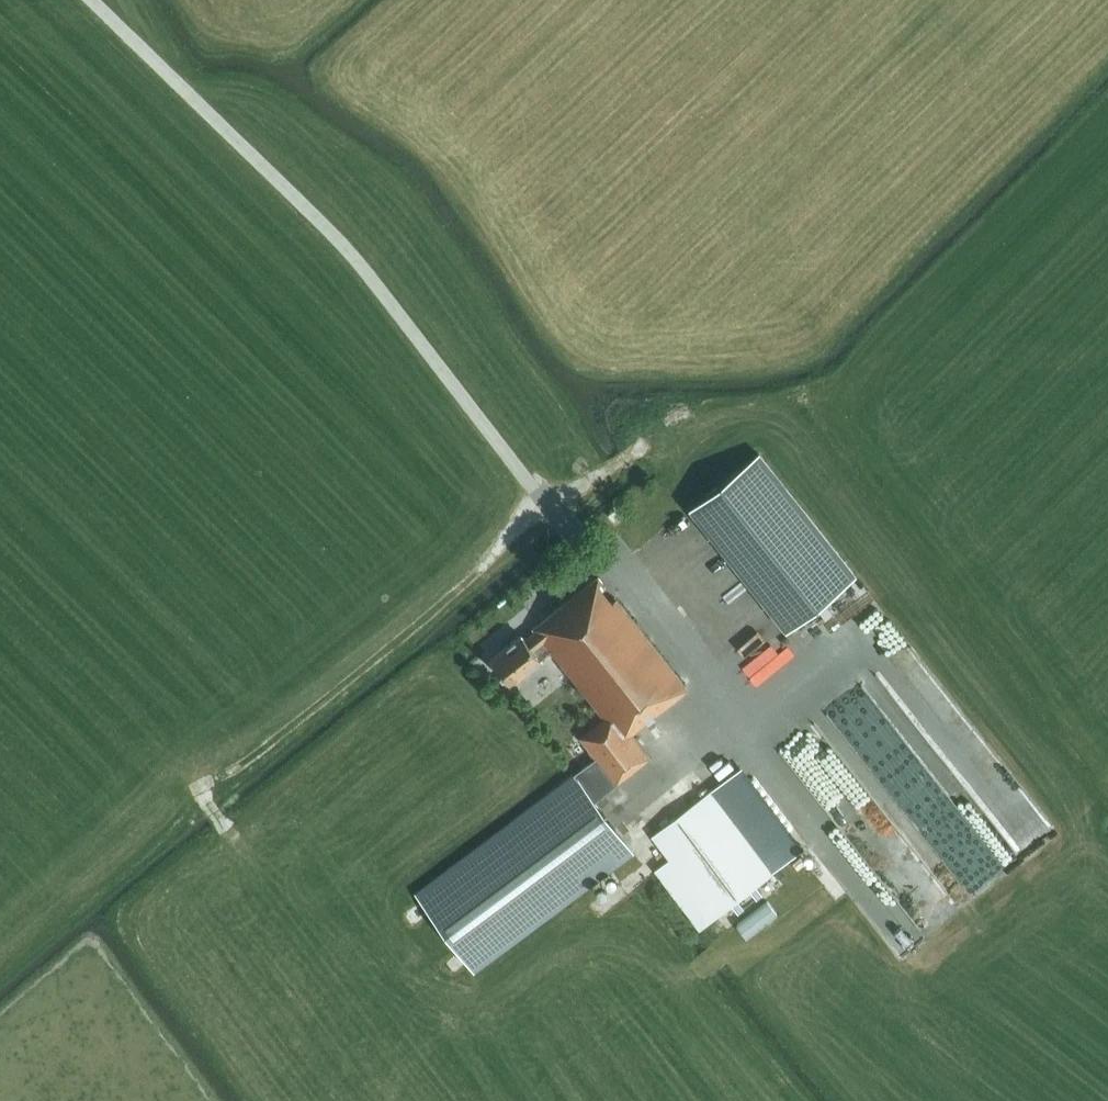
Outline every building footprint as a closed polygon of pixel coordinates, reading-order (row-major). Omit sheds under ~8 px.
[(759,453),(690,507),(785,628),(854,574),(759,453)] [(507,646),(491,658),(510,683),(541,658),(540,657),(550,648),(605,717),(581,736),(595,754),(617,782),(650,756),(631,733),(688,688),(616,598),(612,602),(598,584),(602,581),(599,576),(534,627),(537,631),(526,639),(522,634),(516,638),(513,635),(504,642),(507,646)] [(945,784),(1004,857),(1054,817),(999,748),(976,766),(964,752),(953,760),(876,664),(814,714),(882,799),(901,783),(906,789),(917,781),(930,796),(945,784)] [(526,809),(415,891),(473,969),(633,850),(595,800),(617,782),(595,754),(573,770),(525,807),(526,809)] [(652,835),(668,859),(655,870),(699,929),(773,873),(710,790),(652,835)]
